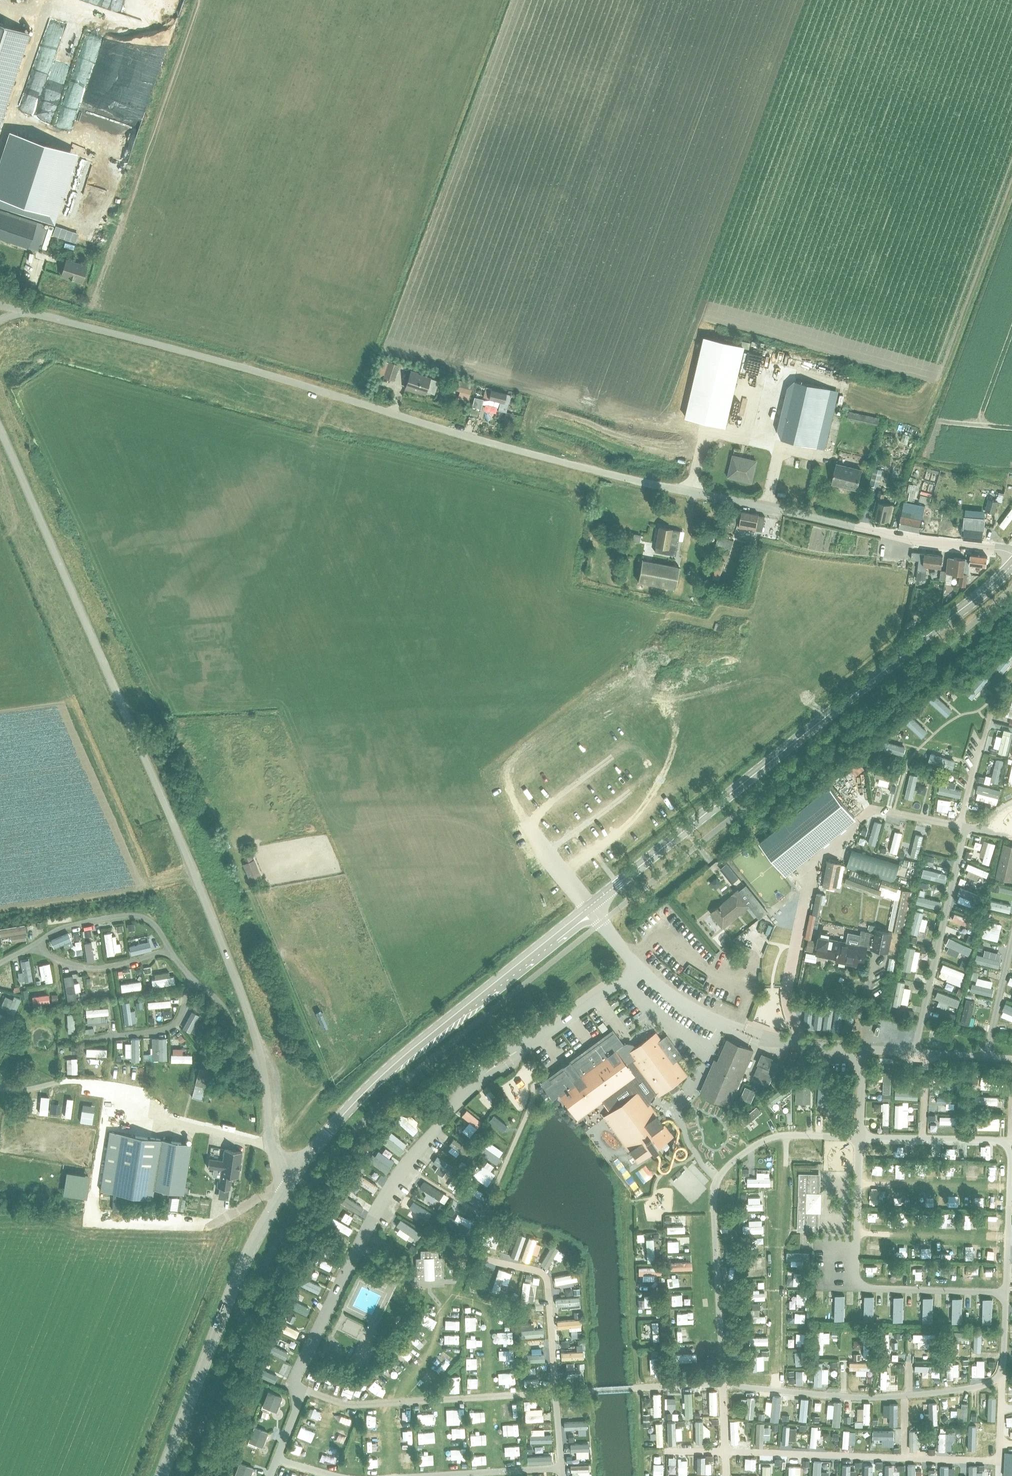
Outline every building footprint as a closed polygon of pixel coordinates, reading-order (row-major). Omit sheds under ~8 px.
[(30,33),(0,23),(0,124),(30,33)] [(42,34),(41,46),(49,49),(58,50),(64,52),(73,53),(75,48),(81,48),(80,58),(104,67),(110,68),(112,63),(112,57),(101,53),(101,43),(97,43),(93,41),(80,40),(78,47),(66,42),(69,35),(51,34),(43,31),(42,34)] [(33,57),(31,63),(39,66),(41,61),(33,57)] [(43,141),(20,133),(1,184),(24,192),(43,141)] [(40,251),(47,227),(0,212),(0,238),(40,251)] [(87,266),(67,259),(62,275),(82,282),(87,266)] [(705,338),(687,417),(727,426),(745,347),(750,349),(752,343),(736,340),(735,345),(705,338)] [(390,363),(385,377),(396,381),(400,366),(390,363)] [(412,371),(407,388),(413,390),(414,389),(426,393),(427,390),(436,393),(439,381),(431,378),(417,374),(418,373),(412,371)] [(473,383),(458,378),(455,388),(471,392),(473,383)] [(795,380),(781,438),(825,448),(833,411),(826,409),(831,388),(795,380)] [(486,387),(484,396),(499,400),(497,410),(506,413),(511,392),(506,391),(506,393),(490,389),(491,388),(486,387)] [(474,397),(472,406),(481,408),(483,399),(474,397)] [(850,412),(848,419),(878,425),(880,418),(850,412)] [(507,413),(505,420),(512,422),(514,415),(507,413)] [(729,474),(750,479),(755,459),(733,454),(729,474)] [(837,464),(832,481),(857,487),(861,470),(837,464)] [(875,467),(870,484),(879,486),(883,469),(875,467)] [(877,501),(875,509),(878,509),(876,518),(880,518),(881,521),(884,522),(887,520),(888,520),(890,513),(891,513),(893,504),(883,502),(885,494),(880,492),(878,501),(877,501)] [(999,501),(989,498),(986,510),(996,512),(999,501)] [(899,527),(899,528),(920,532),(926,505),(904,501),(901,517),(899,527)] [(760,513),(743,511),(741,526),(763,530),(766,516),(760,515),(760,513)] [(965,527),(964,539),(983,540),(985,523),(985,519),(985,517),(966,515),(965,527)] [(656,546),(655,551),(676,555),(677,549),(680,531),(671,529),(660,527),(656,546)] [(721,536),(718,546),(731,550),(734,540),(721,536)] [(943,555),(913,552),(912,559),(920,560),(918,578),(926,579),(928,565),(942,566),(943,555)] [(971,559),(966,558),(964,572),(969,573),(970,563),(977,564),(977,567),(982,567),(982,565),(987,566),(988,556),(971,554),(971,559)] [(964,572),(966,558),(955,557),(949,557),(947,574),(953,575),(953,573),(961,574),(959,587),(965,587),(967,574),(969,574),(969,573),(964,572)] [(642,560),(638,581),(675,588),(679,567),(642,560)] [(971,698),(981,684),(973,679),(963,693),(971,698)] [(943,716),(950,709),(931,691),(924,698),(943,716)] [(907,713),(900,720),(918,737),(925,731),(907,713)] [(901,754),(904,745),(878,739),(876,747),(901,754)] [(940,763),(939,764),(951,767),(953,758),(928,753),(926,761),(940,763)] [(859,759),(850,767),(856,775),(865,767),(859,759)] [(874,783),(889,784),(890,772),(875,771),(874,783)] [(902,796),(909,798),(915,775),(908,773),(902,796)] [(836,787),(844,798),(863,786),(855,774),(836,787)] [(938,793),(946,794),(950,777),(942,776),(938,793)] [(973,791),(988,795),(990,786),(975,782),(973,791)] [(829,786),(759,842),(786,875),(855,818),(829,786)] [(997,787),(996,797),(1005,798),(1006,788),(997,787)] [(974,816),(976,804),(968,802),(966,814),(974,816)] [(890,830),(888,852),(896,852),(898,830),(890,830)] [(908,855),(915,857),(920,836),(913,834),(908,855)] [(964,837),(962,847),(969,848),(971,838),(964,837)] [(971,846),(978,848),(980,841),(973,839),(971,846)] [(978,853),(982,854),(980,861),(988,863),(993,841),(981,839),(978,853)] [(1005,845),(997,878),(1009,881),(1011,868),(1011,846),(1005,845)] [(895,882),(900,864),(865,853),(852,849),(847,867),(895,882)] [(244,864),(250,881),(260,878),(253,860),(244,864)] [(829,861),(824,885),(836,887),(841,863),(829,861)] [(976,871),(978,865),(966,862),(964,868),(976,871)] [(923,868),(922,876),(943,879),(944,871),(923,868)] [(852,870),(848,879),(879,889),(882,880),(852,870)] [(959,875),(957,882),(969,884),(971,877),(959,875)] [(846,879),(844,884),(880,897),(882,891),(861,884),(854,881),(846,879)] [(883,879),(881,886),(897,891),(900,884),(883,879)] [(712,912),(711,913),(723,927),(744,910),(750,906),(760,918),(768,912),(746,884),(739,890),(738,890),(732,894),(733,895),(719,906),(719,905),(713,910),(711,911),(712,912)] [(881,886),(880,889),(883,890),(882,894),(895,898),(888,930),(898,932),(902,933),(905,919),(909,900),(911,892),(899,889),(898,892),(881,886)] [(815,893),(811,913),(817,914),(821,894),(815,893)] [(998,901),(997,909),(1008,911),(1009,903),(998,901)] [(914,907),(910,931),(917,933),(921,909),(914,907)] [(953,912),(951,919),(966,924),(968,916),(953,912)] [(806,934),(805,938),(806,938),(808,939),(811,940),(817,915),(811,913),(806,934)] [(659,916),(646,921),(650,930),(662,926),(659,916)] [(985,919),(981,935),(996,939),(1000,923),(985,919)] [(0,929),(0,932),(1,938),(12,936),(13,942),(27,940),(26,934),(28,934),(26,925),(0,929)] [(819,945),(818,954),(823,955),(824,949),(838,951),(838,954),(837,960),(849,963),(850,959),(854,960),(853,961),(863,963),(864,963),(867,948),(889,952),(893,932),(875,929),(875,933),(862,930),(861,935),(857,934),(849,933),(847,943),(840,941),(840,942),(829,939),(829,938),(820,936),(818,945),(819,945)] [(47,939),(51,947),(71,938),(67,930),(47,939)] [(120,951),(119,940),(115,940),(114,930),(102,932),(105,953),(120,951)] [(126,944),(128,953),(151,949),(149,939),(126,944)] [(808,939),(806,949),(813,951),(815,940),(811,940),(808,939)] [(86,960),(94,958),(91,940),(83,942),(86,960)] [(945,941),(942,948),(961,955),(964,948),(945,941)] [(916,963),(917,957),(912,956),(913,946),(905,945),(903,968),(909,969),(910,962),(916,963)] [(983,954),(977,953),(976,961),(996,965),(999,950),(984,947),(983,954)] [(658,953),(661,960),(670,956),(667,949),(658,953)] [(804,959),(805,960),(817,962),(818,954),(806,952),(805,959),(804,959)] [(21,970),(15,971),(17,980),(30,978),(27,958),(19,959),(21,970)] [(49,961),(41,962),(43,981),(51,980),(49,961)] [(936,976),(944,979),(947,973),(960,978),(963,970),(941,962),(936,976)] [(71,973),(62,975),(66,997),(75,995),(71,973)] [(9,981),(0,979),(0,987),(7,989),(9,981)] [(119,981),(119,989),(139,988),(139,980),(119,981)] [(892,1003),(907,1004),(908,984),(894,983),(892,1003)] [(970,983),(969,990),(991,994),(992,987),(970,983)] [(89,995),(108,993),(107,986),(88,989),(89,995)] [(933,1001),(941,1004),(943,999),(955,1004),(958,996),(938,989),(933,1001)] [(32,1002),(48,999),(47,991),(30,995),(32,1002)] [(12,1013),(20,997),(12,994),(5,1009),(12,1013)] [(797,1018),(817,1009),(814,1003),(794,1011),(797,1018)] [(1005,1011),(1003,1018),(1011,1020),(1011,1005),(1002,1003),(1001,1010),(1005,1011)] [(965,1005),(961,1018),(967,1020),(971,1007),(965,1005)] [(85,1015),(106,1014),(106,1006),(84,1007),(85,1015)] [(816,1012),(807,1014),(810,1023),(820,1020),(821,1025),(843,1018),(841,1011),(830,1014),(828,1010),(816,1014),(816,1012)] [(191,1016),(185,1017),(191,1043),(196,1042),(191,1016)] [(893,1019),(883,1041),(891,1044),(900,1022),(893,1019)] [(904,1020),(896,1043),(904,1046),(911,1022),(904,1020)] [(554,1075),(550,1079),(560,1093),(564,1089),(568,1094),(582,1114),(591,1108),(601,1100),(603,1102),(604,1104),(608,1109),(609,1109),(611,1113),(606,1116),(608,1120),(612,1125),(630,1149),(629,1149),(635,1156),(635,1157),(638,1160),(643,1156),(648,1153),(656,1146),(657,1146),(663,1142),(671,1136),(668,1132),(663,1125),(661,1122),(656,1115),(653,1111),(649,1106),(649,1105),(651,1101),(652,1100),(655,1095),(657,1093),(658,1095),(663,1091),(668,1088),(672,1092),(678,1087),(677,1085),(675,1083),(678,1080),(685,1076),(685,1075),(677,1065),(675,1061),(682,1056),(675,1046),(667,1035),(664,1037),(659,1040),(654,1034),(648,1038),(638,1046),(635,1048),(632,1046),(631,1045),(628,1045),(627,1045),(623,1046),(622,1044),(614,1033),(554,1075)] [(728,1039),(704,1094),(730,1106),(754,1050),(728,1039)] [(826,1050),(825,1057),(837,1060),(838,1052),(826,1050)] [(780,1070),(782,1065),(771,1060),(772,1058),(763,1055),(759,1064),(761,1065),(756,1077),(754,1080),(765,1084),(770,1072),(778,1075),(780,1070)] [(75,1056),(65,1056),(65,1072),(75,1072),(75,1056)] [(203,1099),(211,1071),(199,1068),(192,1097),(203,1099)] [(522,1068),(506,1080),(510,1086),(526,1074),(522,1068)] [(978,1076),(977,1088),(995,1089),(996,1077),(978,1076)] [(824,1081),(816,1080),(815,1103),(822,1103),(824,1081)] [(954,1093),(954,1082),(946,1082),(946,1093),(954,1093)] [(793,1101),(808,1102),(808,1084),(794,1084),(793,1101)] [(913,1098),(913,1092),(909,1092),(910,1086),(895,1085),(894,1097),(913,1098)] [(770,1103),(788,1091),(784,1086),(767,1097),(770,1103)] [(978,1097),(979,1105),(996,1103),(995,1094),(978,1097)] [(943,1102),(943,1107),(951,1108),(951,1098),(935,1098),(935,1102),(943,1102)] [(471,1103),(474,1109),(482,1105),(479,1099),(471,1103)] [(906,1126),(906,1104),(893,1104),(893,1126),(906,1126)] [(594,1106),(595,1115),(603,1114),(602,1105),(594,1106)] [(735,1117),(740,1126),(761,1114),(755,1105),(735,1117)] [(476,1126),(481,1118),(464,1108),(459,1116),(476,1126)] [(82,1110),(80,1122),(92,1123),(94,1112),(82,1110)] [(403,1116),(414,1124),(417,1119),(407,1111),(403,1116)] [(586,1115),(588,1123),(594,1121),(592,1113),(586,1115)] [(398,1114),(395,1118),(410,1134),(414,1130),(398,1114)] [(929,1123),(929,1128),(952,1128),(952,1115),(938,1115),(938,1123),(929,1123)] [(988,1134),(996,1134),(997,1117),(976,1116),(975,1128),(989,1128),(988,1134)] [(573,1126),(578,1123),(575,1117),(569,1121),(573,1126)] [(387,1124),(383,1130),(387,1134),(392,1128),(387,1124)] [(583,1130),(587,1137),(597,1131),(592,1124),(583,1130)] [(602,1129),(596,1134),(612,1150),(618,1144),(602,1129)] [(191,1144),(110,1131),(101,1190),(152,1198),(154,1189),(184,1193),(191,1144)] [(390,1132),(382,1141),(397,1153),(404,1144),(390,1132)] [(445,1147),(454,1153),(457,1147),(448,1142),(445,1147)] [(676,1153),(684,1154),(685,1146),(677,1145),(676,1153)] [(988,1157),(989,1146),(980,1145),(979,1156),(988,1157)] [(428,1146),(423,1151),(429,1157),(434,1151),(428,1146)] [(217,1187),(220,1187),(220,1188),(219,1194),(228,1195),(229,1189),(230,1189),(231,1183),(232,1176),(238,1177),(240,1164),(242,1152),(225,1149),(223,1160),(209,1158),(208,1167),(222,1169),(220,1181),(219,1181),(218,1181),(217,1187)] [(382,1171),(387,1165),(372,1153),(367,1159),(382,1171)] [(436,1164),(433,1169),(443,1175),(449,1163),(436,1155),(432,1162),(436,1164)] [(867,1176),(878,1176),(879,1160),(867,1160),(867,1176)] [(965,1180),(973,1180),(974,1163),(965,1163),(965,1180)] [(685,1168),(700,1182),(704,1178),(689,1164),(685,1168)] [(937,1177),(943,1178),(946,1165),(939,1164),(937,1177)] [(914,1166),(913,1176),(922,1176),(923,1167),(914,1166)] [(639,1186),(646,1179),(636,1168),(629,1175),(639,1186)] [(372,1169),(368,1174),(374,1178),(377,1172),(372,1169)] [(768,1185),(769,1170),(755,1169),(755,1176),(746,1176),(745,1184),(768,1185)] [(356,1171),(352,1178),(373,1191),(377,1184),(356,1171)] [(479,1171),(475,1177),(486,1183),(490,1177),(479,1171)] [(822,1202),(822,1193),(820,1192),(818,1192),(818,1186),(819,1176),(811,1176),(800,1176),(798,1228),(803,1228),(817,1228),(817,1221),(817,1212),(821,1212),(822,1202)] [(415,1188),(426,1195),(424,1198),(433,1203),(441,1192),(422,1178),(415,1188)] [(727,1182),(726,1195),(732,1196),(734,1183),(727,1182)] [(467,1190),(475,1194),(478,1189),(469,1185),(467,1190)] [(458,1193),(474,1201),(476,1195),(460,1188),(458,1193)] [(359,1205),(363,1200),(346,1190),(343,1195),(359,1205)] [(113,1195),(113,1209),(124,1210),(125,1195),(113,1195)] [(746,1208),(760,1208),(760,1195),(746,1195),(746,1208)] [(341,1202),(358,1211),(360,1206),(343,1197),(341,1202)] [(440,1204),(436,1209),(441,1212),(445,1207),(440,1204)] [(645,1204),(634,1204),(634,1214),(645,1213),(645,1204)] [(410,1216),(418,1219),(421,1211),(413,1208),(410,1216)] [(326,1213),(323,1218),(328,1221),(331,1216),(326,1213)] [(865,1214),(864,1224),(872,1224),(873,1214),(865,1214)] [(887,1215),(886,1222),(895,1224),(896,1217),(887,1215)] [(400,1218),(396,1225),(414,1236),(418,1230),(400,1218)] [(388,1226),(383,1232),(389,1237),(394,1230),(388,1226)] [(511,1254),(513,1232),(504,1231),(503,1253),(511,1254)] [(492,1245),(495,1236),(488,1234),(485,1243),(492,1245)] [(520,1258),(527,1260),(535,1237),(527,1235),(520,1258)] [(893,1251),(904,1252),(904,1242),(894,1242),(893,1251)] [(653,1245),(645,1245),(646,1260),(653,1260),(653,1245)] [(424,1278),(424,1277),(435,1276),(435,1277),(442,1277),(442,1257),(438,1257),(438,1249),(421,1250),(421,1258),(416,1258),(417,1278),(424,1278)] [(798,1259),(799,1251),(785,1250),(785,1258),(798,1259)] [(315,1255),(312,1262),(326,1269),(330,1262),(315,1255)] [(691,1260),(667,1260),(667,1268),(691,1268),(691,1260)] [(866,1272),(875,1271),(875,1261),(866,1261),(866,1272)] [(637,1264),(637,1273),(660,1273),(660,1264),(637,1264)] [(952,1278),(953,1265),(945,1264),(944,1278),(952,1278)] [(498,1265),(493,1279),(500,1281),(505,1267),(498,1265)] [(308,1275),(316,1276),(317,1267),(309,1267),(308,1275)] [(554,1282),(576,1279),(575,1271),(552,1275),(554,1282)] [(791,1277),(785,1277),(785,1284),(801,1283),(801,1272),(791,1272),(791,1277)] [(317,1293),(319,1289),(299,1279),(297,1284),(317,1293)] [(800,1301),(803,1301),(804,1290),(786,1290),(786,1299),(794,1299),(794,1308),(800,1308),(800,1301)] [(670,1303),(681,1303),(681,1292),(670,1292),(670,1303)] [(640,1305),(653,1306),(654,1294),(641,1293),(640,1305)] [(554,1304),(577,1303),(577,1295),(554,1296),(554,1304)] [(833,1295),(832,1317),(840,1318),(842,1295),(833,1295)] [(871,1296),(863,1296),(863,1318),(871,1318),(871,1296)] [(892,1322),(901,1322),(902,1297),(893,1297),(892,1322)] [(953,1298),(952,1323),(961,1323),(962,1298),(953,1298)] [(981,1299),(983,1317),(990,1316),(987,1298),(981,1299)] [(752,1301),(752,1320),(765,1320),(765,1313),(760,1313),(759,1301),(752,1301)] [(495,1308),(494,1320),(506,1321),(507,1309),(495,1308)] [(687,1310),(675,1311),(676,1322),(688,1321),(687,1310)] [(694,1318),(703,1315),(701,1310),(692,1314),(694,1318)] [(290,1312),(287,1318),(294,1322),(297,1316),(290,1312)] [(471,1329),(471,1321),(463,1321),(463,1329),(471,1329)] [(294,1336),(297,1328),(279,1322),(276,1330),(294,1336)] [(508,1328),(494,1328),(494,1338),(508,1338),(508,1328)] [(822,1341),(828,1341),(828,1329),(816,1329),(816,1351),(823,1351),(822,1341)] [(409,1336),(417,1341),(420,1336),(412,1330),(409,1336)] [(678,1340),(691,1339),(691,1333),(684,1333),(684,1330),(677,1331),(678,1340)] [(788,1330),(788,1338),(804,1338),(804,1330),(788,1330)] [(912,1332),(912,1340),(930,1339),(930,1332),(912,1332)] [(474,1336),(464,1336),(464,1347),(474,1347),(474,1336)] [(404,1342),(397,1349),(407,1359),(414,1353),(404,1342)] [(269,1343),(265,1350),(281,1359),(285,1352),(269,1343)] [(542,1346),(530,1346),(530,1359),(542,1359),(542,1346)] [(559,1349),(559,1357),(582,1357),(582,1349),(559,1349)] [(442,1354),(437,1359),(445,1366),(450,1361),(442,1354)] [(468,1364),(478,1364),(479,1356),(468,1355),(468,1364)] [(380,1368),(387,1375),(394,1366),(387,1360),(380,1368)] [(946,1360),(947,1374),(958,1374),(957,1360),(946,1360)] [(815,1362),(814,1381),(825,1382),(826,1363),(815,1362)] [(914,1362),(913,1369),(938,1370),(938,1363),(914,1362)] [(305,1380),(313,1384),(319,1371),(311,1367),(305,1380)] [(887,1368),(879,1368),(880,1386),(888,1386),(887,1368)] [(498,1372),(498,1383),(513,1382),(513,1372),(498,1372)] [(374,1374),(370,1380),(381,1388),(385,1382),(374,1374)] [(475,1375),(465,1375),(465,1384),(475,1384),(475,1375)] [(707,1389),(708,1412),(715,1412),(715,1389),(707,1389)] [(652,1415),(660,1415),(659,1391),(652,1391),(652,1415)] [(269,1392),(263,1407),(277,1412),(284,1397),(269,1392)] [(770,1393),(769,1418),(779,1418),(781,1393),(770,1393)] [(745,1395),(744,1416),(753,1416),(754,1396),(745,1395)] [(535,1405),(534,1398),(522,1400),(523,1406),(535,1405)] [(675,1398),(667,1398),(667,1408),(675,1408),(675,1398)] [(807,1399),(797,1398),(796,1414),(806,1415),(807,1399)] [(840,1423),(841,1400),(833,1399),(833,1409),(826,1408),(826,1422),(840,1423)] [(869,1421),(870,1400),(863,1400),(863,1406),(857,1405),(856,1424),(863,1424),(863,1421),(869,1421)] [(891,1400),(891,1411),(884,1411),(885,1424),(898,1424),(898,1400),(891,1400)] [(584,1410),(584,1401),(572,1401),(571,1409),(584,1410)] [(515,1402),(505,1402),(505,1413),(515,1413),(515,1402)] [(301,1415),(315,1420),(319,1409),(306,1404),(301,1415)] [(524,1417),(541,1417),(541,1407),(524,1407),(524,1417)] [(409,1409),(400,1408),(399,1420),(409,1420),(409,1409)] [(461,1409),(443,1408),(442,1417),(461,1418),(461,1409)] [(734,1409),(730,1414),(734,1418),(738,1413),(734,1409)] [(335,1422),(348,1427),(352,1416),(339,1411),(335,1422)] [(468,1411),(467,1421),(477,1421),(477,1412),(468,1411)] [(415,1413),(418,1424),(432,1420),(431,1413),(422,1415),(421,1412),(415,1413)] [(377,1427),(377,1416),(363,1416),(363,1427),(377,1427)] [(946,1416),(941,1420),(945,1425),(950,1421),(946,1416)] [(730,1441),(739,1441),(738,1418),(729,1419),(730,1441)] [(587,1419),(571,1419),(571,1431),(580,1431),(580,1424),(587,1424),(587,1419)] [(666,1419),(667,1443),(675,1443),(675,1419),(666,1419)] [(694,1419),(694,1439),(702,1439),(702,1435),(706,1435),(706,1419),(694,1419)] [(653,1420),(653,1444),(661,1443),(661,1420),(653,1420)] [(763,1435),(768,1435),(769,1423),(756,1422),(755,1442),(763,1443),(763,1435)] [(295,1435),(308,1438),(311,1427),(297,1424),(295,1435)] [(976,1432),(981,1432),(982,1425),(969,1424),(968,1448),(975,1448),(976,1432)] [(463,1425),(446,1425),(446,1436),(463,1436),(463,1425)] [(255,1427),(249,1442),(264,1448),(270,1432),(255,1427)] [(467,1427),(467,1438),(477,1438),(477,1427),(467,1427)] [(518,1438),(518,1427),(501,1427),(502,1439),(518,1438)] [(341,1437),(342,1433),(330,1428),(329,1432),(341,1437)] [(841,1445),(848,1446),(848,1442),(856,1442),(857,1429),(842,1428),(841,1445)] [(909,1428),(908,1447),(916,1448),(917,1428),(909,1428)] [(872,1429),(871,1448),(883,1449),(884,1441),(878,1440),(878,1429),(872,1429)] [(526,1441),(544,1441),(544,1430),(526,1431),(526,1441)] [(395,1431),(396,1440),(411,1439),(410,1431),(395,1431)] [(426,1446),(426,1435),(416,1435),(416,1446),(426,1446)] [(292,1440),(289,1451),(298,1454),(301,1443),(292,1440)] [(572,1453),(582,1452),(582,1442),(571,1442),(572,1453)] [(464,1447),(450,1448),(450,1459),(464,1458),(464,1447)] [(410,1451),(400,1452),(400,1463),(410,1462),(410,1451)] [(485,1461),(485,1452),(469,1453),(469,1461),(485,1461)] [(417,1464),(427,1464),(426,1453),(417,1454),(417,1464)] [(683,1464),(684,1455),(674,1454),(673,1464),(683,1464)] [(736,1463),(744,1463),(744,1468),(756,1468),(757,1455),(736,1454),(736,1463)] [(366,1465),(381,1466),(381,1458),(367,1457),(366,1465)] [(841,1475),(853,1475),(849,1475),(849,1457),(841,1457),(841,1475)] [(664,1460),(649,1459),(649,1472),(664,1473),(664,1460)] [(821,1460),(813,1459),(812,1475),(820,1475),(821,1460)] [(588,1462),(570,1463),(570,1475),(588,1474),(588,1462)] [(235,1475),(252,1475),(255,1468),(239,1463),(235,1475)] [(762,1463),(761,1475),(769,1475),(770,1464),(762,1463)] [(943,1474),(963,1474),(963,1463),(943,1464),(943,1474)] [(792,1473),(799,1473),(800,1464),(788,1464),(787,1475),(792,1475),(792,1473)]
